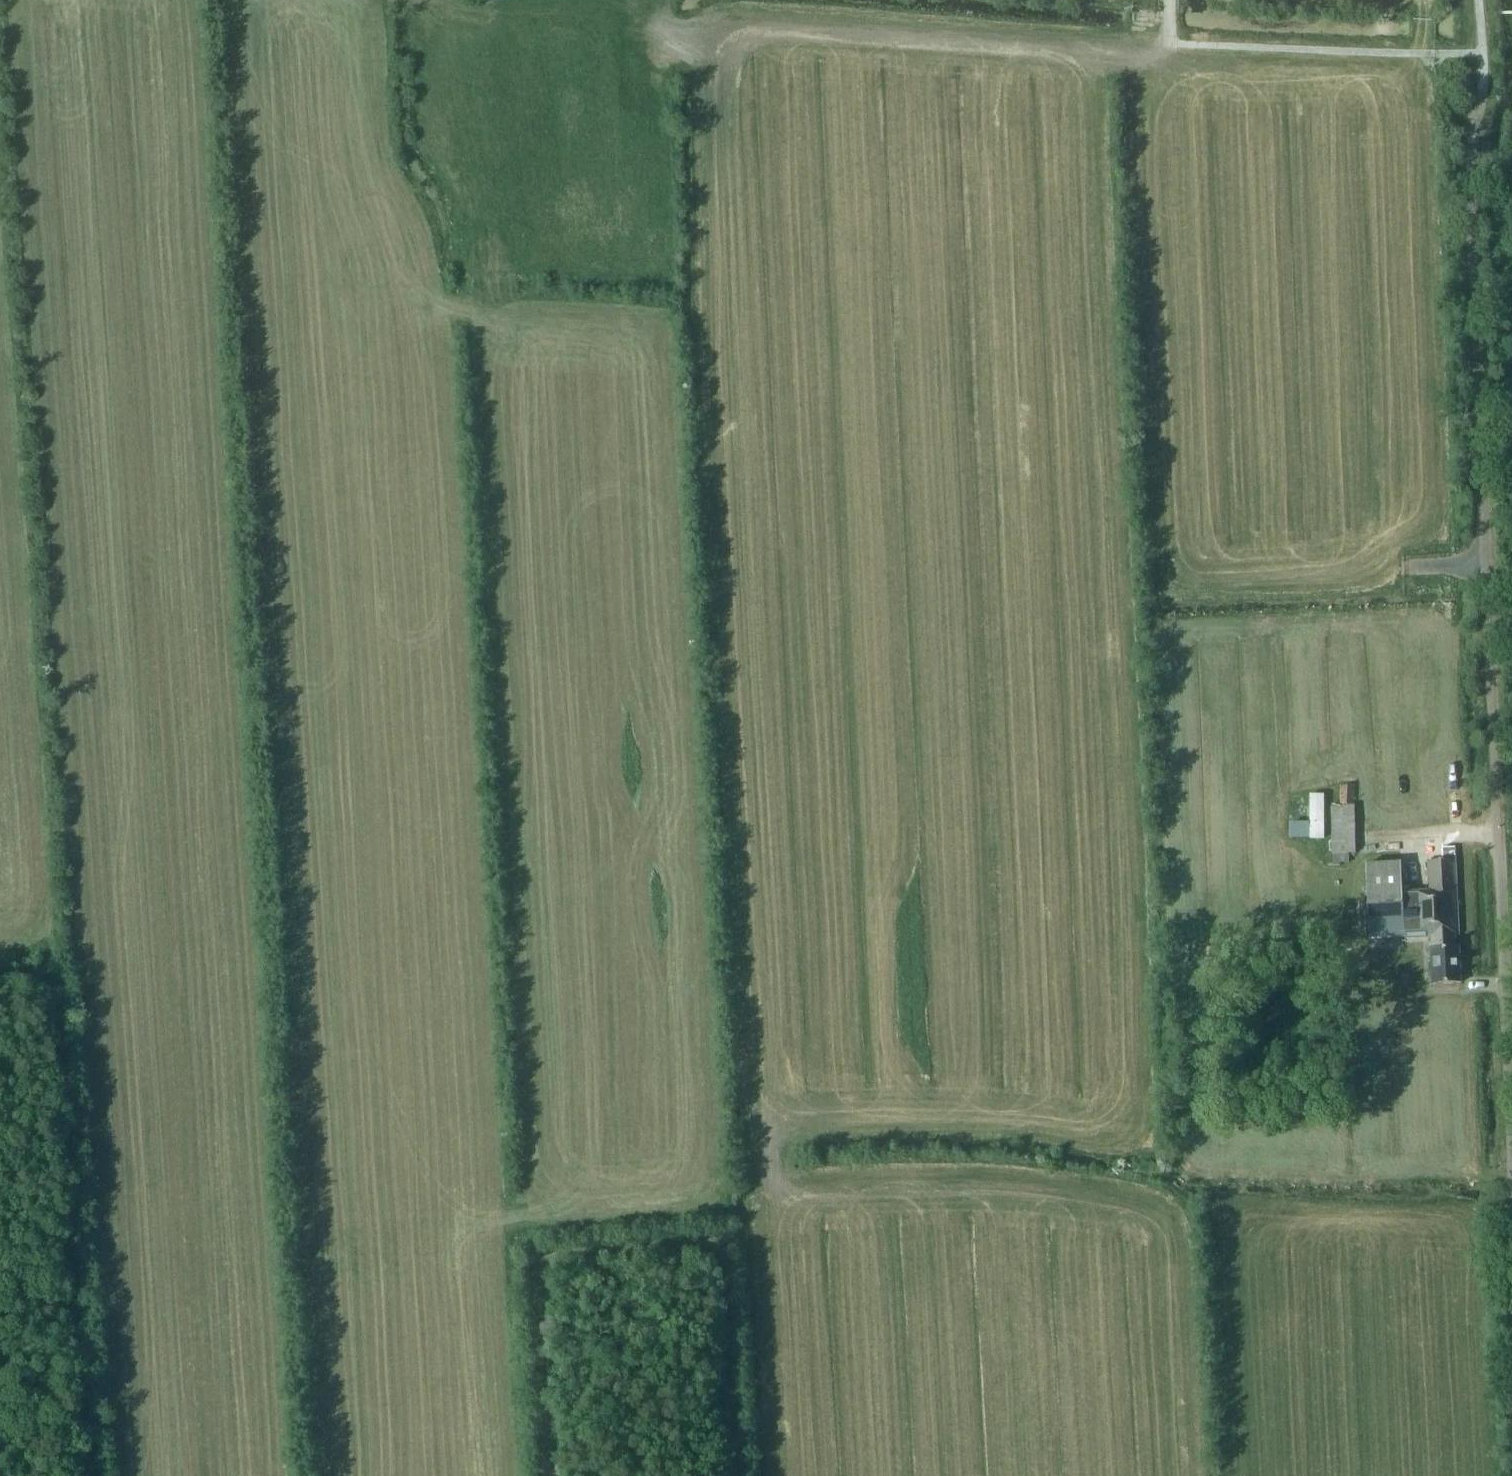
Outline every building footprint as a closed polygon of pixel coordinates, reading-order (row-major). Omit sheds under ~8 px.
[(1332,806),(1332,853),(1332,854),(1333,854),(1333,862),(1348,862),(1348,853),(1356,853),(1356,786),(1356,785),(1340,785),(1340,806),(1332,806)] [(1405,937),(1405,940),(1433,939),(1433,950),(1429,950),(1431,985),(1460,984),(1458,949),(1453,949),(1452,934),(1457,934),(1452,849),(1442,849),(1443,861),(1424,862),(1426,890),(1400,891),(1398,864),(1365,865),(1369,939),(1405,937)] [(1392,939),(1367,940),(1368,952),(1393,951),(1392,939)]
